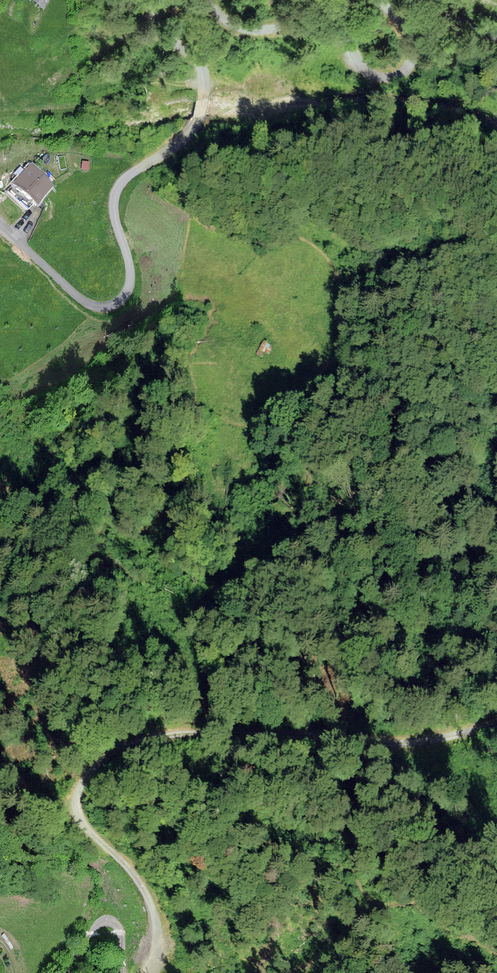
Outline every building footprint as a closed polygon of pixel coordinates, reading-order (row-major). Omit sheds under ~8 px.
[(43,10),(49,0),(29,0),(43,10)] [(13,182),(32,201),(48,185),(29,166),(13,182)]
